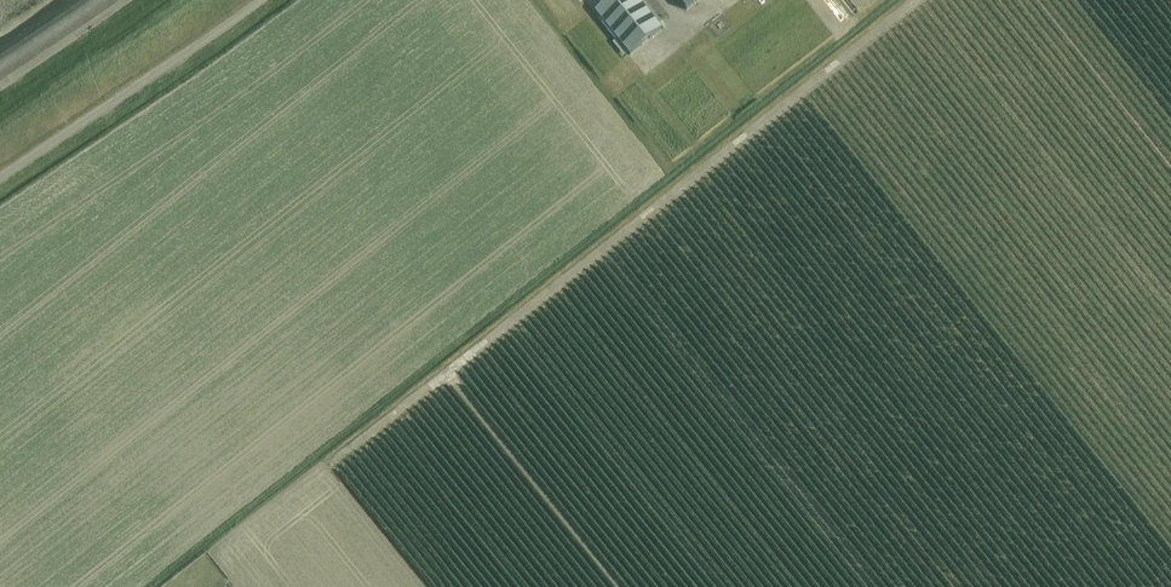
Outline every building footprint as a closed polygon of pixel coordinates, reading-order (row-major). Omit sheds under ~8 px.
[(662,29),(639,0),(610,0),(594,13),(629,55),(662,29)] [(685,10),(697,0),(676,0),(685,10)]
